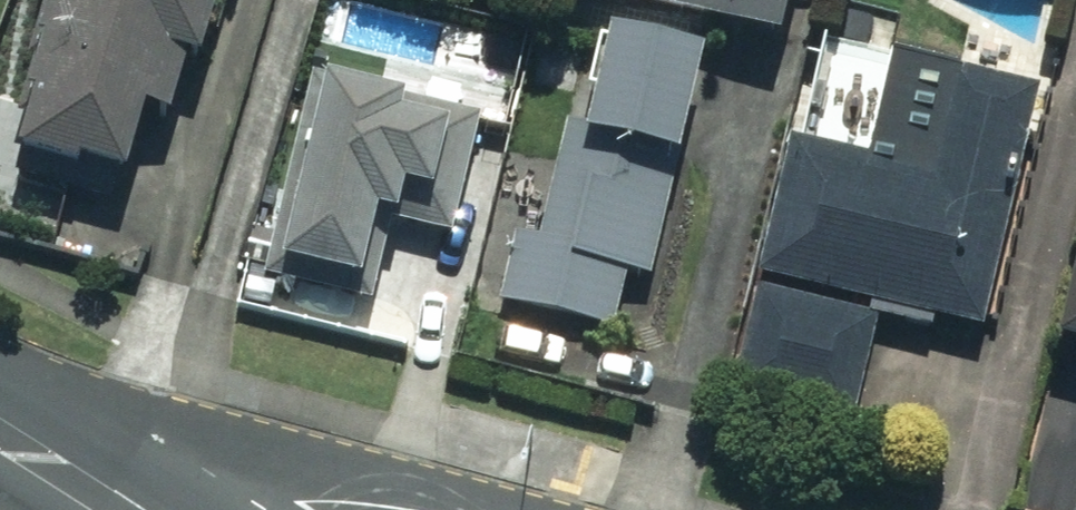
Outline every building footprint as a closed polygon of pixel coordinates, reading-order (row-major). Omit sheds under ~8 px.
[(25,176),(143,203),(162,116),(197,124),(212,57),(228,61),(242,0),(64,0),(25,176)] [(799,39),(808,0),(627,0),(799,39)] [(696,155),(720,54),(629,33),(608,125),(582,119),(553,245),(521,238),(506,301),(624,329),(637,271),(658,276),(687,153),(696,155)] [(458,71),(335,38),(271,278),(325,292),(330,275),(384,289),(404,214),(420,219),(430,184),(452,190),(465,139),(507,151),(528,72),(462,54),(458,71)] [(1054,94),(966,75),(943,177),(803,146),(772,282),(1001,333),(1054,94)] [(891,317),(768,287),(739,401),(862,431),(891,317)]
